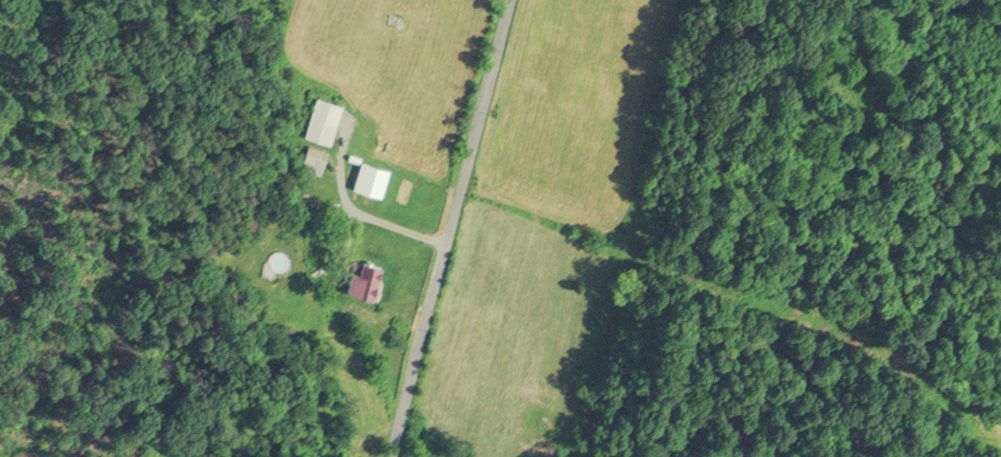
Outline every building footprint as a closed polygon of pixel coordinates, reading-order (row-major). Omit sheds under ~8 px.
[(332,141),(342,101),(315,94),(305,134),(332,141)] [(320,172),(328,148),(307,141),(299,165),(320,172)] [(389,166),(362,157),(352,185),(380,194),(389,166)] [(358,270),(351,268),(346,289),(372,296),(381,263),(362,257),(358,270)]
